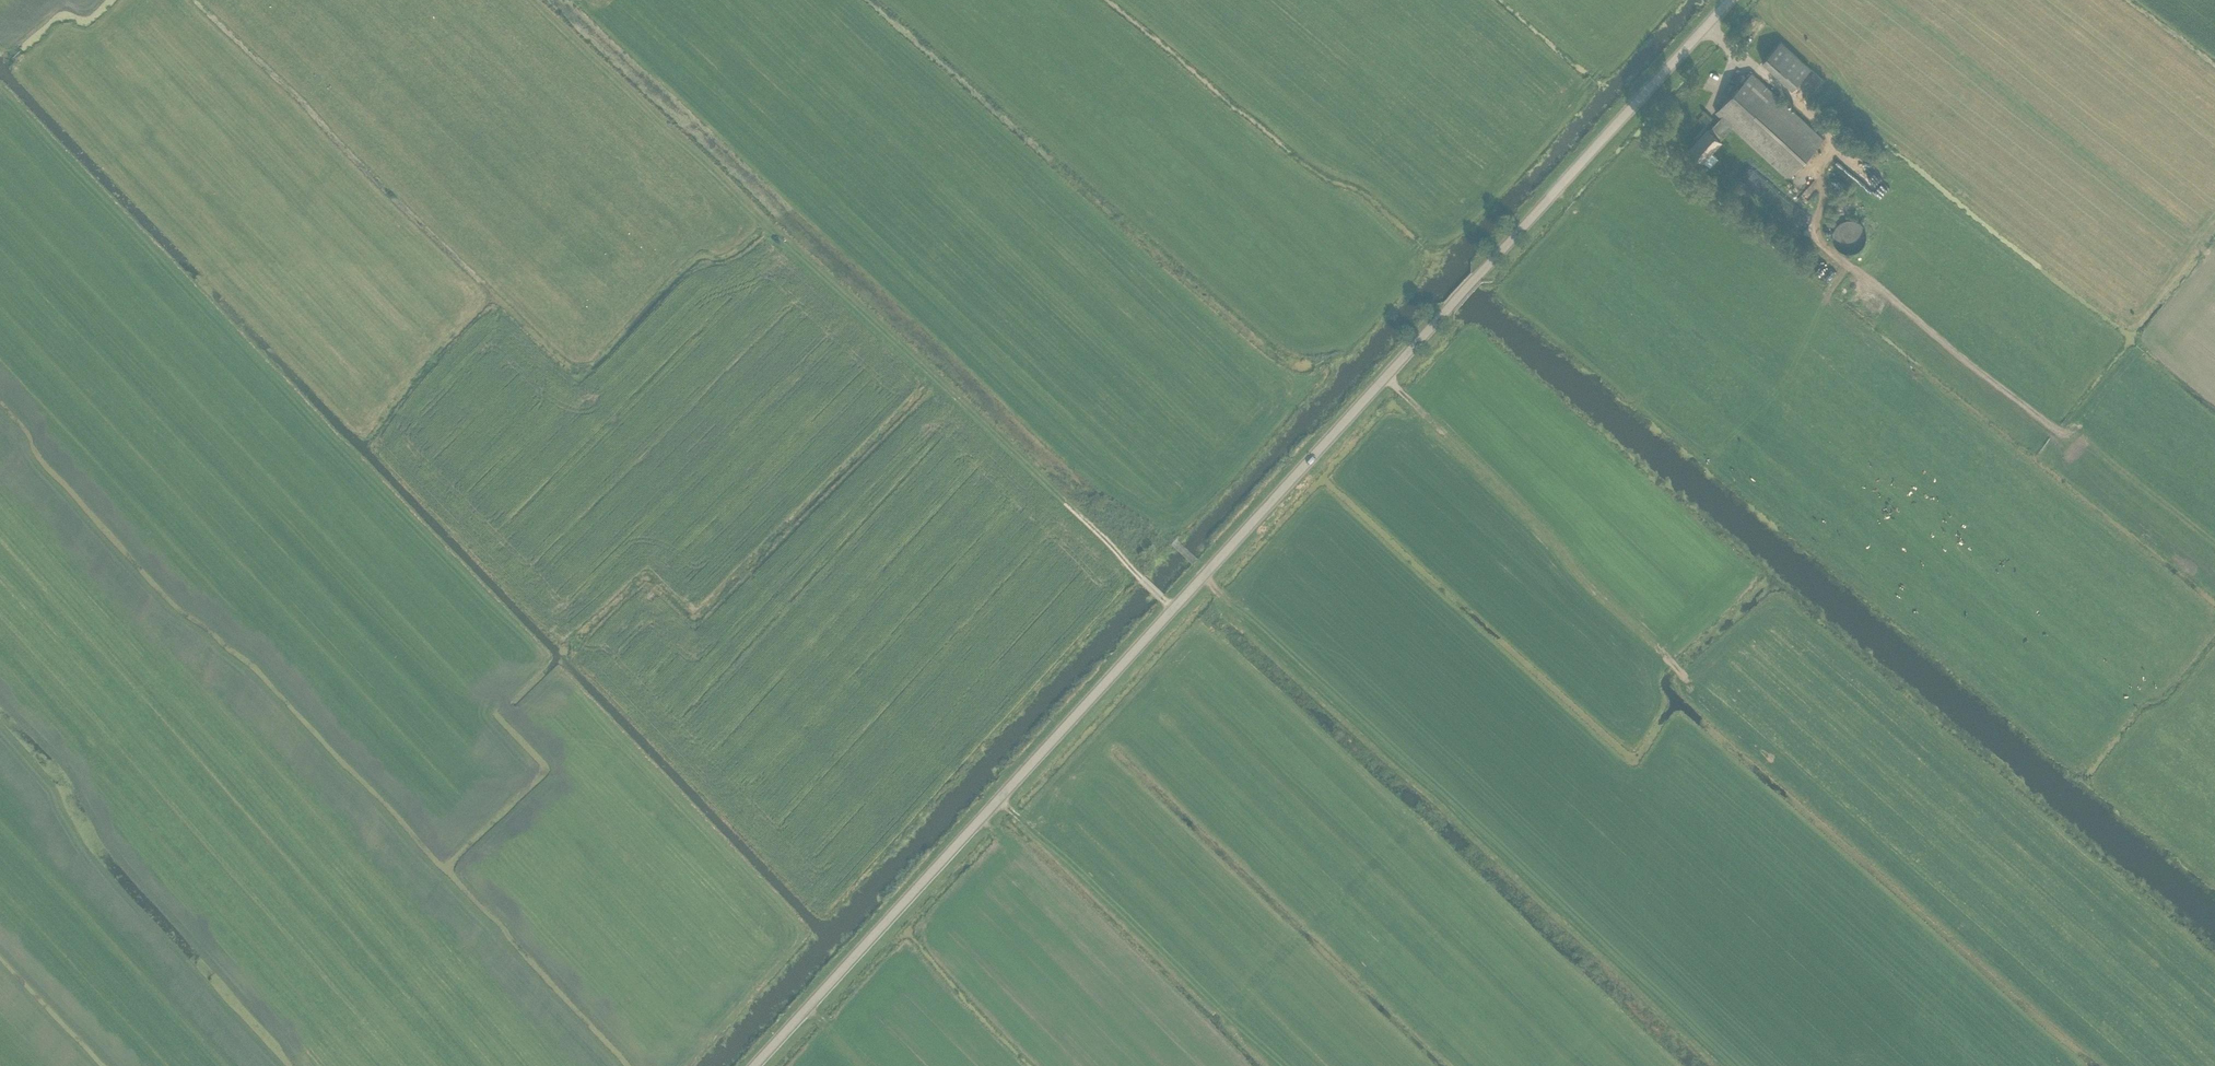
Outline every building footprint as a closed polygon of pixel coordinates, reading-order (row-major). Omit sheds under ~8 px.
[(1791,89),(1810,69),(1781,42),(1763,62),(1791,89)] [(1824,139),(1752,74),(1716,113),(1721,118),(1709,131),(1708,130),(1690,150),(1703,162),(1721,142),(1720,141),(1732,128),(1788,179),(1824,139)] [(1848,254),(1850,254),(1851,254),(1853,254),(1855,253),(1856,253),(1857,252),(1859,252),(1861,250),(1862,249),(1863,248),(1863,247),(1864,246),(1865,245),(1865,243),(1866,242),(1866,241),(1866,239),(1867,238),(1867,237),(1866,235),(1866,234),(1866,233),(1866,232),(1865,231),(1865,230),(1864,229),(1863,227),(1863,226),(1862,225),(1860,224),(1858,222),(1856,221),(1854,221),(1852,220),(1850,220),(1847,220),(1845,221),(1844,221),(1842,222),(1840,223),(1838,224),(1837,226),(1835,228),(1834,230),(1834,231),(1833,232),(1833,233),(1833,234),(1833,235),(1833,237),(1833,238),(1833,239),(1833,240),(1833,241),(1833,242),(1834,243),(1834,245),(1835,246),(1836,248),(1838,249),(1839,250),(1840,251),(1842,252),(1844,253),(1845,254),(1848,254)]
